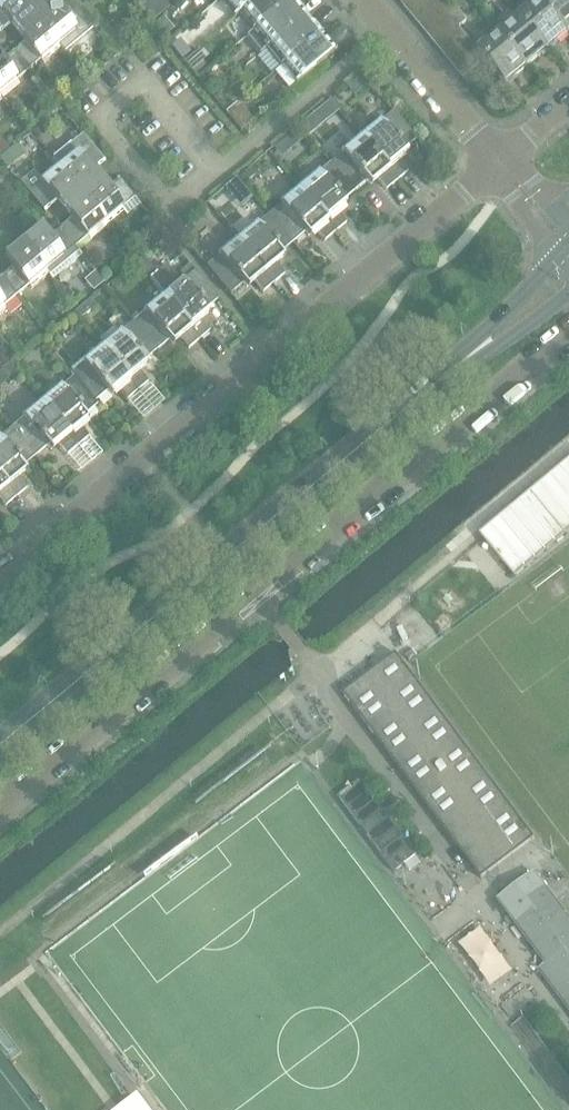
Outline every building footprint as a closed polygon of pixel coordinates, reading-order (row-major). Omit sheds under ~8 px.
[(8,26),(10,24),(14,29),(31,15),(19,0),(0,0),(0,33),(8,26)] [(31,15),(48,1),(47,0),(19,0),(31,15)] [(218,1),(233,19),(255,0),(220,0),(218,1)] [(233,19),(234,20),(238,16),(252,33),(291,0),(255,0),(233,19)] [(293,0),(291,0),(252,33),(245,38),(259,54),(265,49),(266,50),(307,16),(298,6),(295,10),(289,3),(293,0)] [(403,6),(411,16),(431,0),(409,0),(403,6)] [(453,6),(448,0),(431,0),(411,16),(419,26),(442,7),(446,12),(453,6)] [(553,13),(542,0),(538,0),(519,15),(548,50),(568,33),(553,13)] [(553,13),(568,33),(568,32),(568,0),(542,0),(553,13)] [(31,15),(14,29),(22,38),(39,24),(56,10),(48,1),(31,15)] [(56,10),(39,24),(60,50),(61,48),(65,53),(80,40),(92,30),(95,27),(73,1),(71,4),(59,13),(59,14),(56,10)] [(450,17),(428,36),(436,46),(458,28),(466,22),(453,6),(446,12),(447,13),(450,17)] [(450,17),(446,12),(442,7),(419,26),(428,36),(450,17)] [(527,67),(548,50),(519,15),(498,33),(499,33),(527,67)] [(303,20),(307,17),(307,16),(266,50),(281,68),(321,34),(313,24),(309,27),(303,20)] [(163,38),(172,31),(162,18),(153,25),(163,38)] [(23,43),(12,52),(28,71),(40,61),(43,64),(60,50),(39,24),(22,38),(25,42),(23,43)] [(445,57),(467,39),(458,28),(436,46),(445,57)] [(527,67),(499,33),(498,33),(477,51),(485,61),(505,85),(527,67)] [(318,37),(322,34),(321,34),(281,68),(296,86),(337,52),(327,41),(324,44),(318,37)] [(453,67),(475,49),(467,39),(445,57),(453,67)] [(180,41),(172,48),(182,60),(183,60),(190,53),(180,41)] [(197,49),(183,61),(191,71),(205,59),(197,49)] [(485,61),(477,51),(475,49),(453,67),(464,79),(485,61)] [(2,98),(19,84),(16,81),(28,71),(12,52),(3,60),(0,62),(0,61),(0,96),(2,98)] [(353,97),(368,85),(360,76),(345,88),(353,97)] [(323,107),(313,115),(322,125),(331,118),(323,107)] [(238,119),(244,126),(255,116),(250,110),(238,119)] [(29,112),(21,119),(28,127),(36,120),(29,112)] [(402,151),(415,140),(394,112),(379,125),(376,122),(359,136),(396,181),(407,172),(399,162),(406,156),(402,151)] [(30,132),(35,138),(42,132),(37,126),(30,132)] [(301,141),(294,133),(284,141),(291,149),(301,141)] [(70,145),(53,159),(57,165),(56,166),(77,192),(86,185),(83,180),(90,174),(92,172),(104,162),(89,144),(82,136),(70,146),(70,145)] [(385,190),(396,181),(359,136),(341,150),(344,153),(331,164),(353,192),(366,181),(370,186),(377,181),(385,190)] [(9,149),(0,138),(0,156),(9,149)] [(25,154),(17,144),(0,157),(0,159),(7,168),(25,154)] [(298,186),(297,186),(335,231),(346,222),(338,213),(345,207),(341,202),(353,192),(331,164),(318,176),(315,172),(298,186)] [(36,174),(24,184),(31,192),(29,193),(28,194),(44,213),(56,203),(58,201),(64,196),(68,200),(77,192),(56,166),(40,179),(36,174)] [(240,178),(245,184),(254,176),(249,170),(240,178)] [(64,196),(58,201),(69,213),(84,200),(103,185),(92,172),(83,180),(86,185),(68,200),(64,196)] [(101,187),(84,200),(106,227),(108,226),(108,225),(125,212),(128,216),(140,206),(134,199),(134,198),(119,179),(108,188),(106,190),(103,185),(101,187)] [(251,199),(237,181),(228,188),(242,206),(251,199)] [(324,241),(335,231),(297,186),(281,200),(284,204),(270,215),(292,243),(304,233),(308,238),(316,231),(324,241)] [(73,218),(58,230),(74,248),(87,238),(89,241),(106,227),(84,200),(75,209),(69,213),(73,218)] [(279,253),(292,243),(270,215),(256,227),(253,224),(236,238),(273,283),(284,274),(276,264),(283,258),(279,253)] [(185,221),(175,229),(183,238),(193,230),(185,221)] [(154,223),(147,229),(155,239),(155,238),(162,233),(154,223)] [(41,229),(22,245),(26,250),(47,276),(47,275),(49,274),(54,279),(81,257),(74,248),(58,230),(48,238),(45,233),(41,229)] [(263,292),(273,283),(236,238),(219,252),(222,255),(208,267),(230,295),(243,284),(247,289),(254,282),(263,292)] [(11,269),(0,278),(16,296),(28,286),(30,290),(47,276),(26,250),(22,245),(7,257),(8,258),(11,262),(15,266),(11,269)] [(135,263),(150,281),(158,275),(142,256),(135,263)] [(150,281),(161,295),(199,341),(209,332),(202,322),(209,316),(205,311),(217,300),(218,299),(195,272),(181,284),(178,281),(167,267),(158,275),(150,281)] [(4,311),(2,308),(15,297),(16,296),(0,278),(0,314),(4,311)] [(82,287),(88,294),(98,285),(92,278),(82,287)] [(188,349),(199,341),(161,295),(144,309),(146,312),(133,323),(155,351),(168,341),(172,346),(180,340),(188,349)] [(89,300),(74,313),(80,320),(95,307),(89,300)] [(143,362),(155,351),(133,323),(119,335),(116,332),(99,346),(137,392),(147,383),(140,374),(147,367),(143,362)] [(126,401),(137,392),(99,346),(82,360),(84,363),(71,375),(94,402),(106,392),(111,398),(118,391),(126,401)] [(9,366),(0,373),(10,385),(18,378),(9,366)] [(97,405),(94,402),(71,375),(74,378),(60,389),(57,386),(39,401),(77,447),(88,438),(80,428),(88,422),(84,416),(97,405)] [(137,392),(126,401),(142,420),(164,402),(147,383),(137,392)] [(67,455),(77,447),(39,401),(22,415),(25,418),(12,429),(35,456),(47,447),(51,453),(58,446),(67,455)] [(35,456),(12,429),(0,440),(0,478),(16,498),(26,489),(19,479),(26,473),(22,468),(32,459),(35,456)] [(77,447),(67,455),(80,472),(102,454),(88,438),(77,447)] [(479,535),(515,578),(568,533),(568,460),(479,535)] [(16,498),(0,478),(0,500),(5,507),(16,498)] [(483,877),(534,838),(394,651),(342,690),(423,798),(423,797),(483,877)] [(362,783),(340,800),(394,872),(416,856),(362,783)] [(418,863),(426,874),(438,865),(430,854),(418,863)] [(540,881),(534,873),(497,900),(505,910),(500,914),(506,921),(510,917),(546,965),(539,970),(568,1010),(568,920),(540,881)] [(138,1092),(132,1097),(118,1107),(115,1109),(152,1109),(138,1092)]
